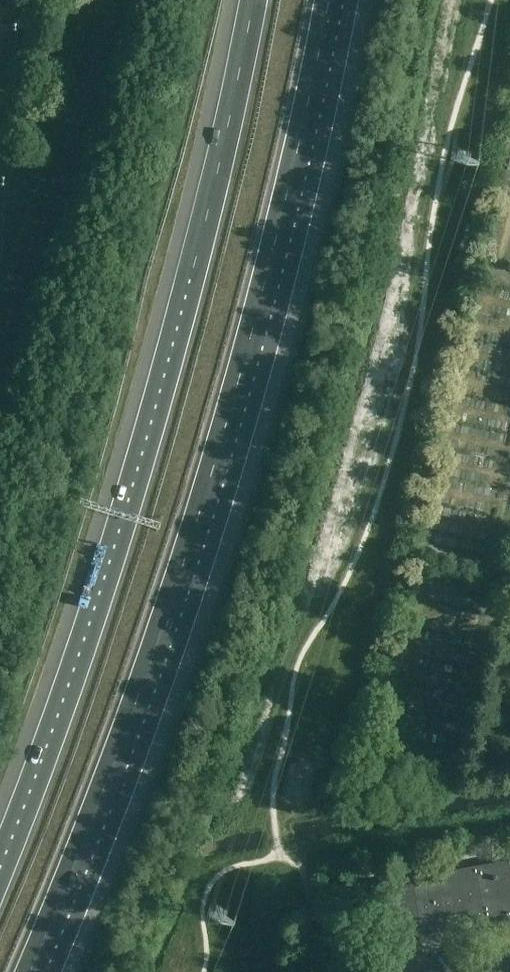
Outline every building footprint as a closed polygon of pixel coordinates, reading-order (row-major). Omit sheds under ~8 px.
[(509,918),(509,861),(508,861),(507,853),(491,856),(492,862),(371,884),(378,923),(385,929),(390,922),(397,926),(402,920),(409,924),(413,917),(419,916),(422,934),(509,918)]
